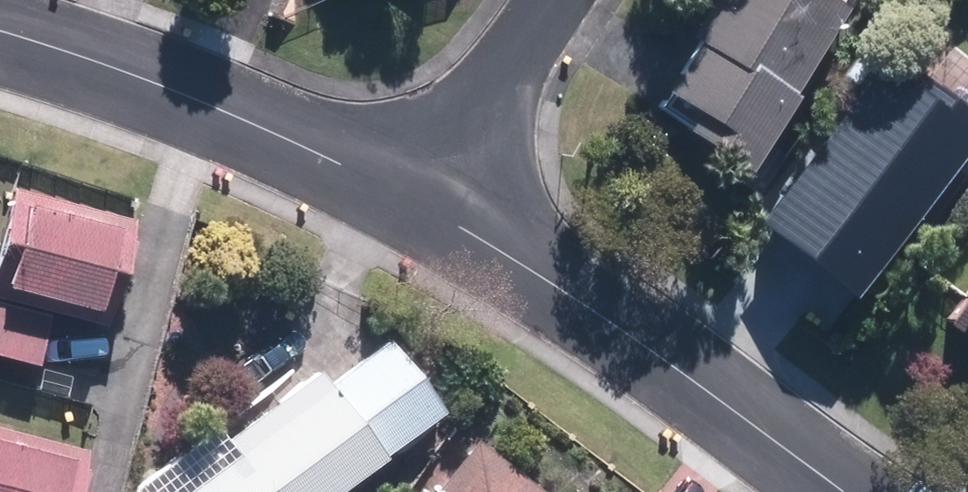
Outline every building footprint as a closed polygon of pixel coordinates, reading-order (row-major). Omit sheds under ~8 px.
[(731,181),(782,106),(780,104),(840,17),(829,9),(835,0),(706,0),(675,46),(683,51),(647,103),(669,118),(659,132),(731,181)] [(967,146),(967,127),(882,56),(809,143),(824,155),(786,201),(867,267),(967,146)] [(6,191),(0,213),(0,306),(43,318),(94,333),(125,224),(6,191)] [(946,307),(967,323),(967,277),(946,307)] [(28,372),(43,318),(0,306),(0,364),(28,372)] [(434,416),(379,345),(321,390),(309,375),(218,446),(229,460),(188,491),(335,491),(434,416)] [(0,434),(0,491),(73,491),(83,457),(0,434)] [(470,444),(429,491),(528,491),(470,444)]
